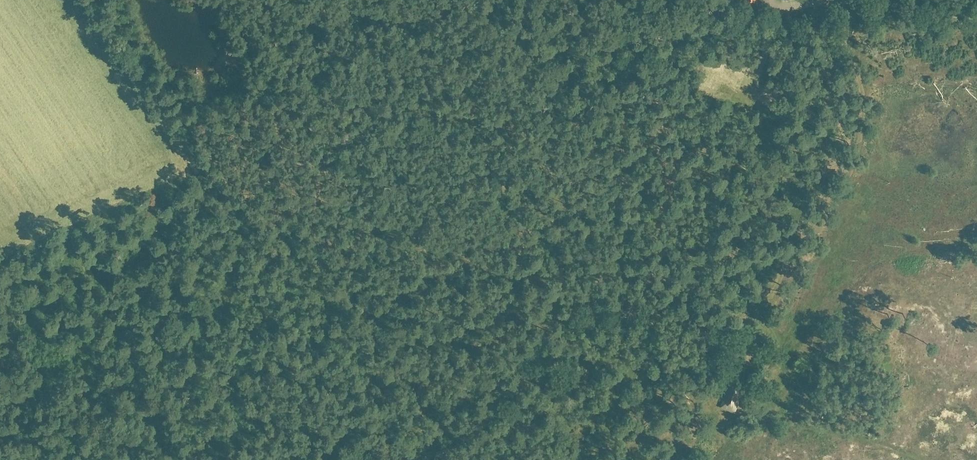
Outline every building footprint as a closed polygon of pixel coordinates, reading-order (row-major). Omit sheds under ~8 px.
[(712,70),(707,72),(712,79),(716,76),(712,70)] [(728,384),(721,407),(735,412),(743,389),(728,384)]
